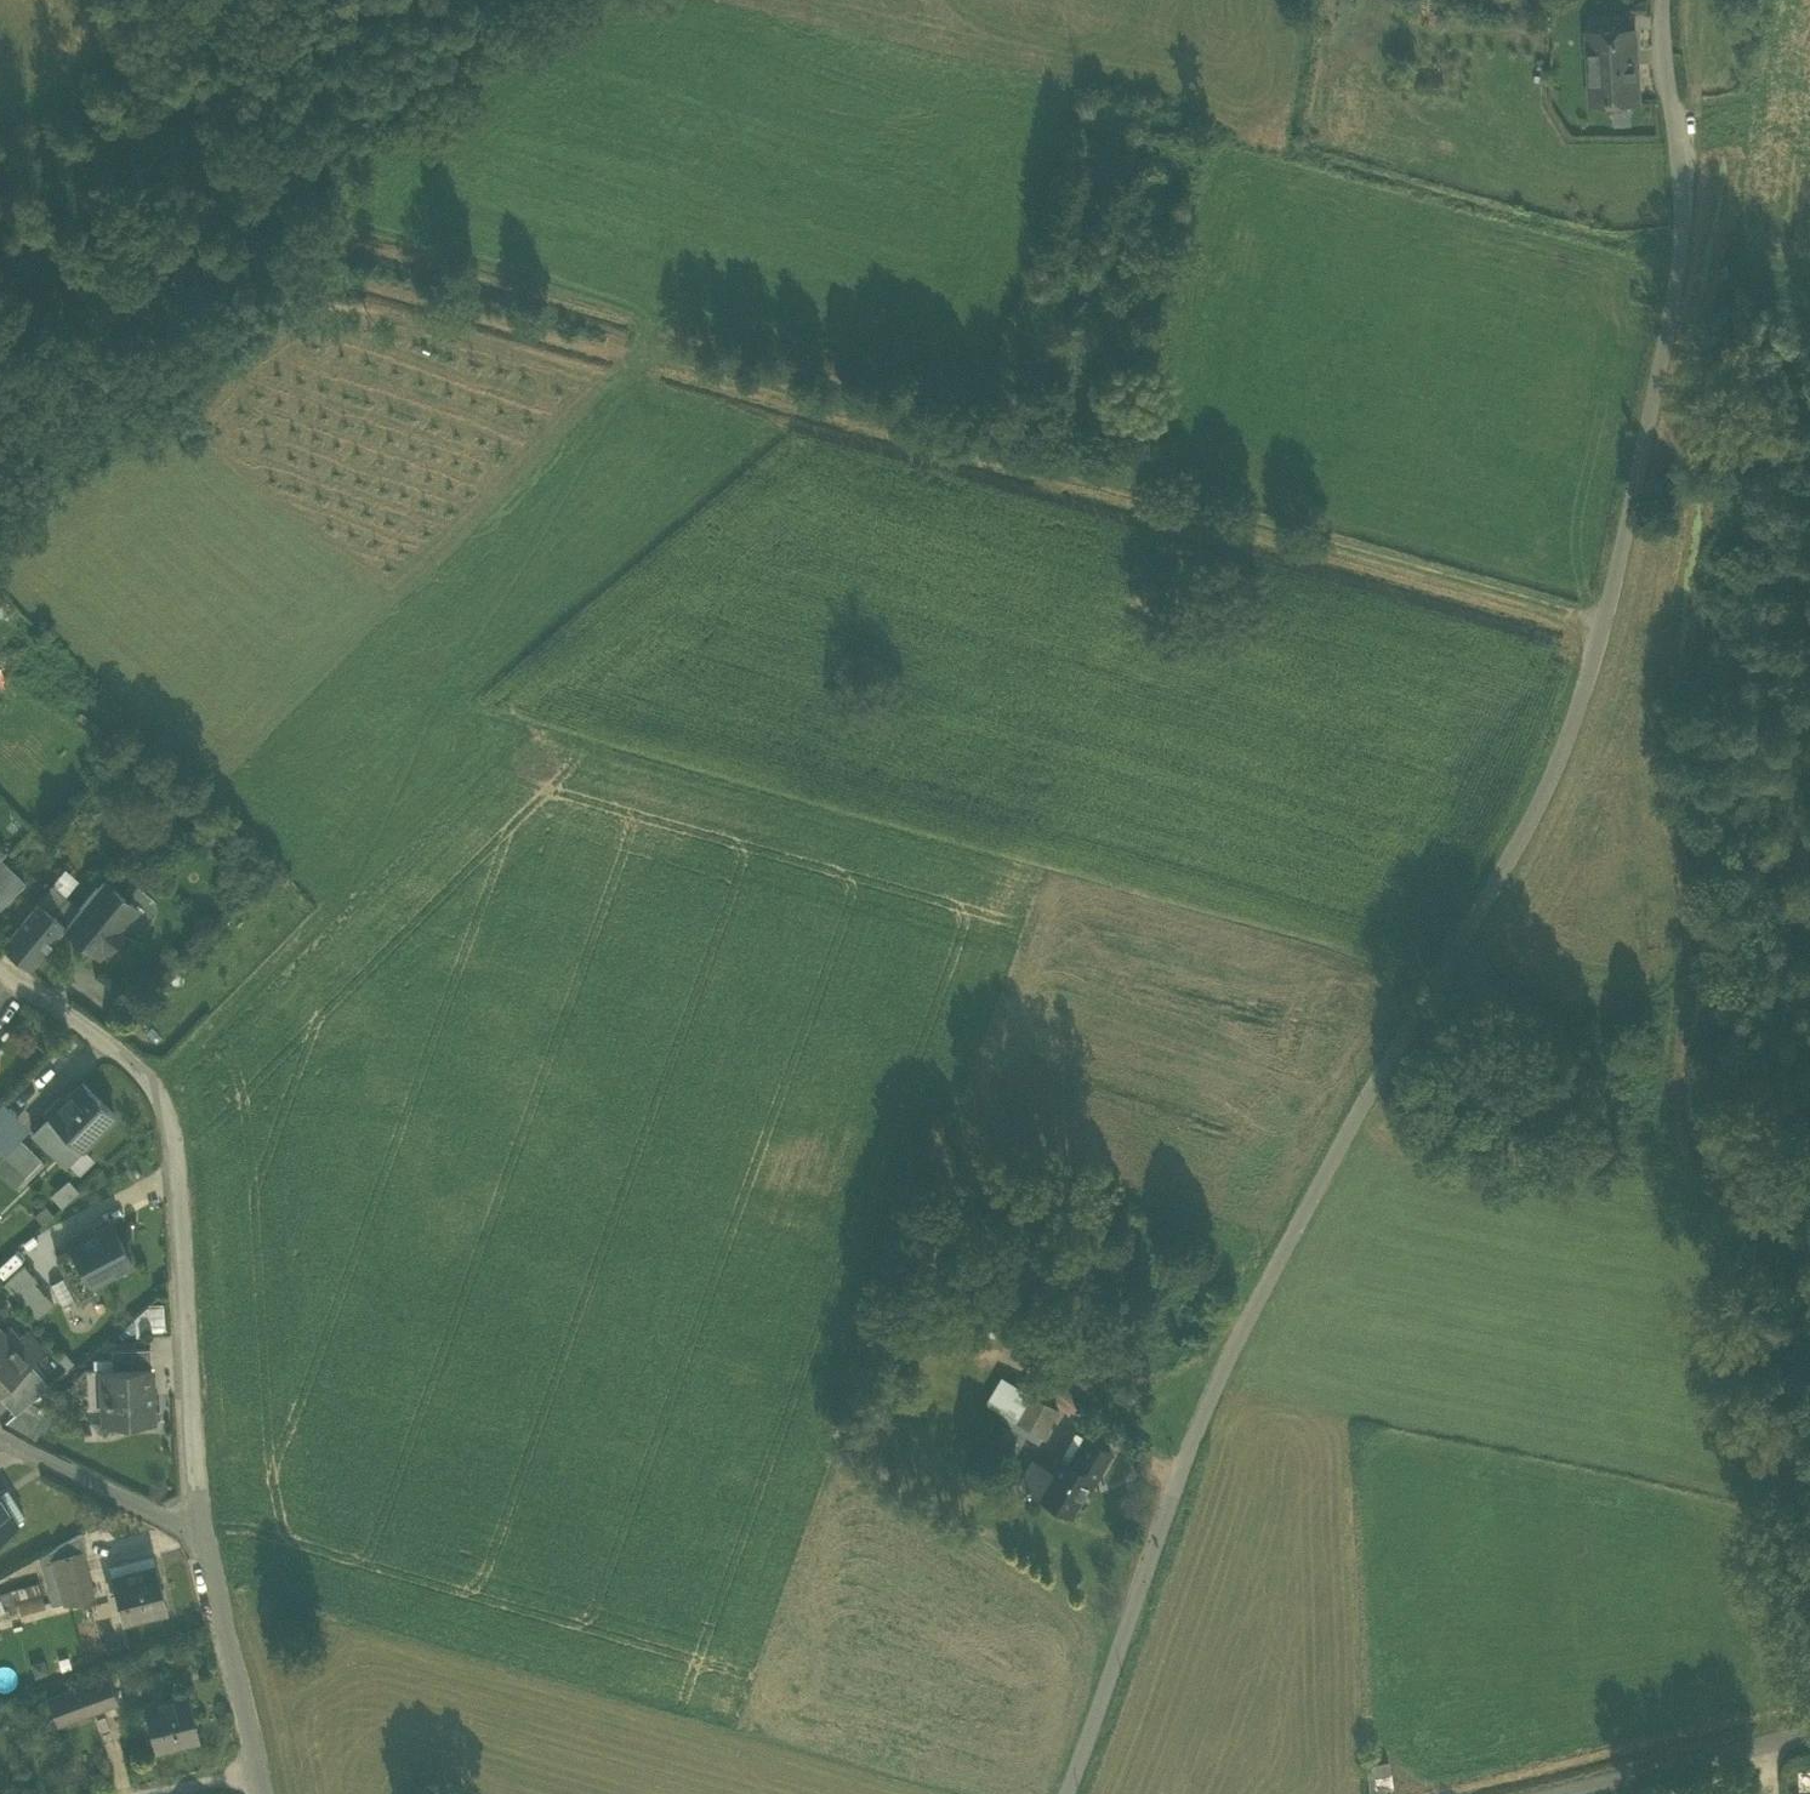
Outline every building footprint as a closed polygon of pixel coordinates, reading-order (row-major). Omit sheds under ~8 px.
[(1611,103),(1615,108),(1630,107),(1634,102),(1634,99),(1638,99),(1635,29),(1589,31),(1592,101),(1610,100),(1611,103)] [(25,883),(0,857),(0,858),(0,907),(25,883)] [(66,868),(52,886),(65,897),(80,879),(66,868)] [(102,879),(65,924),(99,952),(105,944),(108,947),(121,932),(118,929),(136,907),(102,879)] [(38,902),(65,924),(78,908),(65,897),(52,886),(38,902)] [(30,967),(65,924),(38,902),(3,945),(30,967)] [(50,1114),(82,1146),(114,1113),(82,1081),(50,1114)] [(0,1103),(0,1112),(9,1121),(21,1133),(30,1124),(4,1099),(0,1103)] [(18,1181),(41,1158),(18,1136),(21,1133),(9,1121),(0,1112),(0,1149),(5,1154),(11,1161),(4,1168),(18,1181)] [(68,1161),(82,1146),(50,1114),(32,1132),(65,1163),(68,1161)] [(82,1146),(68,1161),(80,1172),(95,1157),(82,1146)] [(0,1159),(0,1173),(18,1191),(46,1162),(41,1158),(18,1181),(4,1168),(11,1161),(5,1154),(0,1159)] [(69,1177),(50,1194),(61,1207),(80,1190),(69,1177)] [(97,1289),(94,1282),(132,1262),(111,1222),(70,1244),(73,1248),(57,1257),(79,1299),(97,1289)] [(4,1283),(36,1318),(53,1303),(34,1282),(36,1280),(24,1266),(4,1283)] [(164,1302),(148,1303),(134,1317),(135,1336),(151,1331),(166,1330),(164,1302)] [(30,1361),(44,1349),(27,1329),(13,1341),(0,1327),(0,1387),(30,1361)] [(112,1348),(113,1368),(151,1366),(150,1346),(112,1348)] [(17,1411),(30,1400),(49,1383),(30,1361),(0,1387),(0,1391),(17,1411)] [(150,1419),(151,1421),(154,1421),(153,1393),(149,1393),(148,1369),(152,1369),(151,1366),(113,1368),(102,1369),(103,1402),(113,1402),(114,1421),(150,1419)] [(992,1406),(1015,1420),(1030,1392),(1005,1382),(992,1406)] [(1057,1408),(1030,1392),(1015,1420),(1042,1435),(1057,1408)] [(54,1412),(30,1400),(17,1411),(5,1422),(37,1438),(44,1430),(54,1412)] [(1011,1427),(1038,1443),(1042,1435),(1015,1420),(1011,1427)] [(1075,1429),(1060,1455),(1070,1461),(1085,1435),(1075,1429)] [(1060,1455),(1052,1470),(1038,1494),(1070,1512),(1091,1475),(1095,1477),(1111,1450),(1085,1435),(1070,1461),(1060,1455)] [(1021,1484),(1038,1494),(1052,1470),(1035,1460),(1021,1484)] [(0,1491),(0,1498),(15,1521),(25,1514),(7,1486),(0,1491)] [(15,1521),(0,1498),(0,1531),(15,1521)] [(52,1558),(65,1603),(91,1596),(84,1572),(87,1571),(81,1550),(77,1534),(50,1549),(52,1558)] [(111,1575),(122,1619),(166,1609),(156,1565),(111,1575)] [(47,1606),(40,1581),(0,1592),(0,1618),(47,1606)] [(48,1698),(58,1724),(118,1701),(109,1676),(48,1698)] [(148,1703),(161,1745),(204,1731),(191,1689),(148,1703)] [(1370,1756),(1371,1791),(1399,1790),(1398,1755),(1370,1756)]
